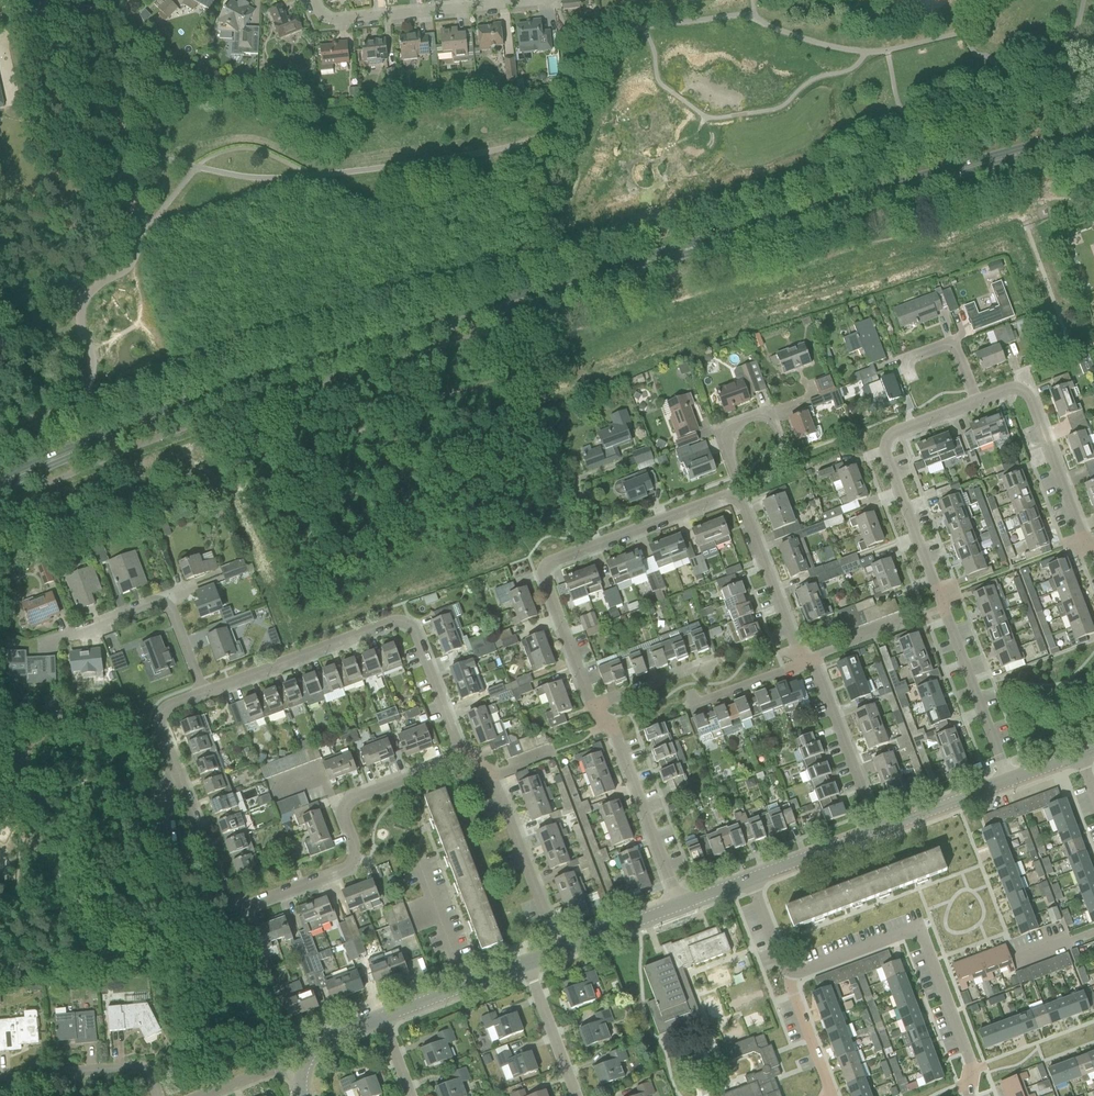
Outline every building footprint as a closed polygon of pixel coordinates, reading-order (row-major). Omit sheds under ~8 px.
[(158,9),(168,19),(178,9),(169,0),(167,0),(158,9)] [(215,0),(185,0),(182,5),(194,12),(198,4),(209,11),(215,0)] [(247,7),(248,5),(240,0),(238,5),(230,1),(218,23),(218,24),(218,32),(234,33),(234,42),(231,42),(231,55),(243,56),(243,54),(258,55),(259,39),(252,39),(253,31),(245,27),(254,11),(247,7)] [(563,10),(580,8),(579,0),(562,2),(563,10)] [(285,16),(286,16),(281,5),(269,10),(275,24),(273,24),(279,39),(303,29),(297,15),(286,19),(285,16)] [(146,10),(140,16),(141,17),(145,23),(152,17),(146,10)] [(549,31),(542,32),(540,20),(530,21),(531,25),(528,25),(528,24),(517,26),(520,49),(537,47),(537,52),(551,51),(549,31)] [(490,48),(503,47),(501,26),(478,29),(480,51),(490,50),(490,48)] [(457,29),(441,30),(442,41),(442,45),(443,54),(452,53),(454,63),(468,61),(465,34),(457,34),(457,32),(457,29)] [(420,35),(415,35),(415,33),(410,33),(410,35),(399,37),(402,61),(418,59),(417,57),(430,55),(428,36),(420,37),(420,35)] [(365,46),(363,47),(364,57),(364,63),(367,62),(367,65),(382,63),(382,61),(387,60),(386,51),(385,40),(364,42),(365,46)] [(322,60),(319,60),(320,71),(320,75),(333,74),(333,70),(333,65),(349,63),(348,53),(347,42),(336,43),(337,45),(321,47),(322,58),(322,60)] [(516,79),(517,79),(515,57),(504,59),(506,82),(516,81),(516,79)] [(268,82),(274,74),(266,68),(260,76),(268,82)] [(389,93),(399,92),(397,69),(387,70),(389,93)] [(973,332),(1014,317),(1001,282),(990,286),(999,307),(993,309),(992,308),(988,310),(989,311),(978,315),(974,303),(964,307),(968,320),(970,319),(972,324),(970,325),(973,332)] [(950,313),(959,310),(951,289),(942,292),(950,313)] [(935,312),(941,310),(936,294),(894,310),(901,327),(916,321),(917,325),(918,324),(917,321),(922,319),(923,322),(936,317),(935,312)] [(879,350),(882,349),(871,319),(853,325),(857,334),(843,339),(849,354),(862,349),(869,368),(858,372),(861,381),(865,380),(877,375),(873,364),(883,360),(879,350)] [(999,348),(1015,341),(1009,325),(993,332),(999,347),(986,352),(986,350),(976,353),(983,371),(1005,362),(999,348)] [(761,334),(752,335),(754,348),(763,347),(761,334)] [(804,343),(776,353),(776,355),(780,365),(784,374),(806,365),(811,363),(807,353),(804,343)] [(711,353),(703,355),(705,362),(710,361),(712,357),(711,353)] [(1091,362),(1089,355),(1078,359),(1081,365),(1091,362)] [(736,381),(716,388),(719,396),(723,407),(731,404),(732,407),(734,406),(749,401),(749,400),(747,394),(750,393),(751,394),(752,394),(759,391),(766,389),(756,361),(749,364),(736,368),(733,373),(736,381)] [(686,363),(678,367),(681,375),(689,372),(686,363)] [(831,374),(814,380),(820,396),(837,390),(831,374)] [(1052,380),(1054,380),(1057,389),(1050,392),(1052,398),(1051,399),(1054,406),(1055,405),(1080,396),(1077,388),(1074,389),(1068,374),(1052,380)] [(892,377),(879,381),(877,375),(865,380),(868,386),(862,388),(871,413),(898,403),(896,400),(901,398),(892,377)] [(836,410),(843,408),(837,390),(821,396),(824,404),(833,401),(836,410)] [(689,406),(694,404),(690,395),(668,403),(675,423),(673,424),(675,431),(676,431),(677,436),(683,433),(684,436),(696,432),(690,418),(693,417),(689,406)] [(1080,396),(1055,405),(1054,406),(1056,412),(1057,412),(1060,419),(1068,417),(1071,426),(1086,421),(1080,405),(1075,406),(1072,399),(1080,396)] [(815,417),(812,409),(812,407),(799,411),(801,415),(790,420),(798,440),(806,437),(808,444),(817,440),(818,440),(819,439),(820,438),(820,437),(821,436),(821,435),(821,434),(821,433),(821,431),(819,427),(813,429),(809,419),(815,417)] [(623,421),(628,419),(625,412),(611,417),(615,427),(598,434),(604,449),(585,456),(585,454),(583,454),(588,470),(619,458),(615,448),(631,442),(623,421)] [(994,443),(1008,437),(1000,415),(985,420),(994,443)] [(974,450),(994,443),(985,420),(970,426),(972,432),(964,435),(970,451),(967,452),(973,469),(980,466),(974,450)] [(1091,436),(1086,421),(1071,426),(1075,435),(1067,438),(1070,445),(1069,446),(1071,452),(1090,446),(1087,438),(1091,436)] [(959,440),(951,443),(947,434),(933,440),(942,462),(955,457),(956,459),(961,457),(966,471),(973,469),(967,452),(964,454),(959,440)] [(926,468),(942,462),(933,440),(917,446),(926,468)] [(635,467),(654,461),(649,446),(630,453),(635,467)] [(707,449),(692,455),(689,446),(675,451),(680,465),(684,464),(690,481),(716,471),(707,449)] [(1089,473),(1093,471),(1093,453),(1090,446),(1071,452),(1074,459),(1075,459),(1078,466),(1085,463),(1089,473)] [(1005,473),(1019,467),(1017,460),(1002,466),(1005,473)] [(922,461),(914,464),(916,470),(924,467),(922,461)] [(832,467),(817,473),(820,480),(830,476),(832,483),(833,483),(836,492),(837,491),(843,489),(861,482),(855,467),(845,471),(835,474),(832,467)] [(1005,473),(996,476),(998,481),(1001,480),(1006,493),(1026,485),(1019,467),(1005,473)] [(653,471),(647,474),(646,471),(619,481),(618,481),(617,482),(616,483),(615,484),(615,485),(614,486),(614,487),(614,489),(615,490),(615,491),(616,492),(617,493),(618,494),(619,494),(620,495),(622,495),(623,495),(624,494),(626,493),(629,501),(639,497),(640,500),(647,497),(645,493),(653,490),(652,487),(658,485),(653,471)] [(1089,473),(1092,482),(1085,485),(1087,492),(1086,492),(1089,499),(1093,497),(1093,471),(1089,473)] [(958,481),(950,484),(953,492),(961,489),(958,481)] [(841,507),(867,498),(861,482),(843,489),(846,497),(838,500),(841,507)] [(1010,505),(1031,497),(1026,485),(1006,493),(1010,505)] [(941,496),(952,493),(949,486),(935,491),(937,498),(941,496)] [(785,495),(787,494),(785,488),(769,494),(771,500),(763,503),(768,518),(791,509),(785,495)] [(977,503),(983,501),(978,488),(972,491),(977,503)] [(959,497),(963,495),(961,489),(953,492),(952,493),(941,496),(943,502),(938,504),(937,505),(939,511),(941,512),(942,511),(944,516),(967,507),(963,508),(959,497)] [(992,497),(986,499),(986,500),(990,512),(997,510),(992,498),(992,497)] [(1015,517),(1035,509),(1031,497),(1010,505),(1015,517)] [(815,500),(808,502),(810,506),(813,508),(817,506),(815,500)] [(981,516),(988,513),(983,501),(977,503),(981,516)] [(946,529),(968,521),(972,519),(967,507),(944,516),(945,520),(944,520),(943,522),(946,528),(946,529)] [(823,522),(842,515),(839,508),(820,515),(823,522)] [(796,517),(794,518),(791,509),(768,518),(774,531),(782,528),(785,537),(793,534),(804,530),(802,525),(799,526),(796,517)] [(1019,529),(1040,521),(1035,509),(1015,517),(1019,529)] [(995,524),(1002,522),(997,510),(990,512),(995,524)] [(986,528),(992,525),(988,513),(981,516),(986,528)] [(860,534),(878,527),(873,514),(860,519),(859,517),(849,521),(852,528),(857,526),(860,534)] [(826,529),(845,522),(842,515),(823,522),(826,531),(827,530),(826,529)] [(166,519),(160,521),(164,536),(171,534),(166,519)] [(716,548),(731,542),(722,519),(707,525),(716,548)] [(953,540),(972,533),(968,521),(946,529),(948,536),(950,536),(951,536),(953,540)] [(1024,541),(1044,534),(1040,521),(1019,529),(1024,541)] [(803,539),(826,531),(823,522),(804,530),(793,534),(796,541),(780,547),(786,563),(808,554),(803,539)] [(1000,536),(1006,534),(1002,522),(995,524),(1000,536)] [(701,553),(716,548),(707,525),(692,531),(701,553)] [(990,540),(997,538),(992,525),(986,528),(990,540)] [(871,546),(883,542),(878,527),(860,534),(863,542),(857,544),(860,552),(871,548),(871,546)] [(954,553),(977,545),(972,533),(953,540),(955,544),(953,545),(952,546),(954,553)] [(1004,549),(1011,546),(1006,534),(1000,536),(1004,549)] [(1028,553),(1024,554),(1026,561),(1047,553),(1045,547),(1049,545),(1044,534),(1024,541),(1028,553)] [(673,564),(688,558),(679,535),(664,541),(673,564)] [(995,552),(1001,550),(997,538),(990,540),(995,552)] [(658,569),(673,564),(664,541),(650,547),(658,569)] [(98,565),(108,561),(100,542),(91,546),(98,565)] [(962,564),(982,557),(977,545),(954,553),(957,560),(959,561),(960,560),(962,564)] [(1009,561),(1015,558),(1011,546),(1004,549),(1009,561)] [(999,564),(1006,562),(1001,550),(995,552),(999,564)] [(645,573),(641,563),(636,551),(622,557),(630,579),(645,573)] [(146,584),(139,566),(134,552),(108,562),(116,584),(117,584),(121,594),(146,584)] [(814,569),(808,554),(786,563),(791,578),(814,569)] [(840,568),(859,561),(856,554),(837,561),(840,568)] [(701,573),(708,571),(702,555),(695,558),(701,573)] [(214,561),(202,565),(199,557),(180,564),(186,580),(217,569),(214,561)] [(615,585),(630,579),(622,557),(607,563),(615,585)] [(991,567),(986,569),(982,557),(962,564),(967,577),(975,573),(977,579),(993,573),(991,567)] [(703,579),(701,573),(695,558),(689,560),(697,581),(703,579)] [(1067,560),(1056,564),(1054,558),(1039,563),(1042,569),(1048,567),(1052,577),(1052,580),(1072,572),(1067,560)] [(875,581),(895,573),(890,559),(863,570),(866,577),(873,574),(875,581)] [(223,575),(241,568),(239,562),(239,561),(220,568),(223,575)] [(837,561),(822,567),(824,574),(840,568),(837,561)] [(843,576),(861,569),(859,561),(840,568),(843,576)] [(43,585),(54,581),(46,563),(36,567),(43,585)] [(734,574),(742,572),(740,565),(724,571),(726,577),(726,578),(734,574)] [(101,591),(97,580),(92,566),(65,576),(76,606),(77,606),(79,610),(94,604),(90,593),(100,589),(100,591),(101,591)] [(225,581),(248,573),(245,567),(241,568),(223,575),(225,581)] [(587,596),(602,590),(594,568),(579,573),(587,596)] [(840,568),(824,574),(827,582),(843,576),(840,568)] [(666,590),(660,575),(659,571),(652,574),(663,602),(665,601),(662,592),(666,590)] [(1057,592),(1076,585),(1072,572),(1052,580),(1057,592)] [(572,602),(587,596),(579,573),(564,579),(572,602)] [(874,589),(871,590),(875,600),(888,595),(886,592),(890,591),(901,587),(895,573),(875,581),(871,582),(874,589)] [(658,604),(663,602),(652,574),(646,576),(652,593),(654,592),(658,604)] [(742,583),(738,584),(734,574),(726,578),(726,577),(717,580),(725,601),(746,593),(742,583)] [(1026,589),(1032,587),(1028,575),(1022,577),(1026,589)] [(1017,593),(1023,591),(1018,578),(1012,581),(1017,593)] [(993,588),(998,586),(996,580),(980,586),(982,592),(974,595),(978,607),(998,600),(993,588)] [(526,589),(513,594),(510,584),(494,590),(500,606),(510,602),(513,610),(531,603),(526,589)] [(818,593),(824,591),(821,584),(794,594),(800,610),(821,601),(818,593)] [(201,619),(223,610),(214,585),(196,592),(199,599),(200,598),(201,602),(195,605),(201,619)] [(1061,604),(1081,597),(1076,585),(1057,592),(1061,604)] [(1031,602),(1037,599),(1032,587),(1026,589),(1031,602)] [(615,606),(622,604),(616,588),(609,590),(615,606)] [(609,609),(615,606),(609,590),(603,592),(609,609)] [(690,591),(682,594),(684,602),(693,598),(690,591)] [(1021,605),(1028,603),(1023,591),(1017,593),(1021,605)] [(59,614),(55,603),(51,592),(21,604),(26,617),(27,616),(31,628),(43,623),(42,620),(59,614)] [(742,595),(746,594),(746,593),(725,601),(733,622),(753,614),(749,604),(746,605),(742,595)] [(435,594),(423,598),(426,605),(438,601),(435,594)] [(1061,604),(1056,606),(1060,618),(1065,616),(1088,608),(1085,601),(1084,600),(1082,601),(1081,597),(1061,604)] [(857,614),(864,611),(870,609),(875,607),(872,599),(854,606),(857,614)] [(1035,614),(1042,611),(1037,599),(1031,602),(1035,614)] [(893,614),(899,612),(895,600),(888,602),(893,614)] [(983,620),(1002,612),(998,600),(978,607),(983,620)] [(830,607),(824,610),(821,601),(800,610),(805,625),(833,614),(830,607)] [(887,617),(893,614),(888,602),(882,604),(887,617)] [(513,625),(536,617),(531,603),(513,610),(516,617),(511,619),(513,625)] [(1026,617),(1032,615),(1028,603),(1021,605),(1026,617)] [(880,619),(887,617),(882,604),(876,607),(880,619)] [(437,621),(433,623),(439,639),(460,631),(460,629),(461,629),(457,618),(456,618),(455,616),(451,606),(434,613),(437,621)] [(841,620),(844,618),(851,616),(857,614),(854,606),(838,612),(841,620)] [(874,621),(880,619),(876,607),(875,607),(870,609),(874,621)] [(1090,616),(1091,615),(1088,608),(1065,616),(1070,628),(1090,621),(1088,617),(1090,616)] [(868,624),(874,621),(870,609),(864,611),(868,624)] [(234,618),(228,620),(231,629),(254,621),(251,611),(234,618)] [(862,626),(868,624),(864,611),(857,614),(862,626)] [(1040,626),(1046,623),(1042,611),(1035,614),(1040,626)] [(988,632),(1007,624),(1002,612),(983,620),(988,632)] [(584,632),(598,626),(594,613),(579,618),(584,632)] [(733,622),(727,624),(735,645),(741,643),(761,635),(757,624),(754,625),(750,616),(754,615),(753,614),(733,622)] [(855,629),(862,626),(857,614),(851,616),(855,629)] [(1031,629),(1037,627),(1032,615),(1026,617),(1031,629)] [(849,631),(855,629),(851,616),(844,618),(849,631)] [(841,634),(849,631),(844,618),(841,620),(837,622),(841,634)] [(1093,633),(1093,632),(1090,621),(1070,628),(1072,634),(1067,636),(1071,648),(1088,642),(1086,637),(1093,633)] [(1045,638),(1051,636),(1046,623),(1040,626),(1045,638)] [(992,644),(1011,636),(1007,624),(988,632),(992,644)] [(1035,641),(1041,639),(1037,627),(1031,629),(1035,641)] [(239,643),(231,646),(225,630),(208,637),(210,636),(213,643),(210,644),(217,662),(226,658),(227,659),(229,659),(230,662),(244,657),(239,643)] [(515,635),(511,637),(509,630),(491,637),(494,644),(515,636),(515,635)] [(678,630),(657,638),(659,644),(667,666),(668,666),(667,663),(676,659),(677,662),(688,658),(687,655),(680,636),(678,630)] [(707,633),(703,634),(701,630),(691,634),(690,632),(680,636),(687,655),(697,651),(698,655),(709,650),(712,649),(707,633)] [(458,639),(463,637),(460,631),(439,639),(445,655),(462,648),(458,639)] [(102,638),(110,656),(122,650),(114,632),(102,638)] [(918,634),(909,638),(907,632),(893,638),(895,644),(899,643),(903,654),(923,646),(918,634)] [(527,658),(549,649),(543,634),(521,642),(527,658)] [(503,649),(518,644),(515,636),(494,644),(496,649),(502,647),(503,649)] [(997,656),(1016,649),(1011,636),(992,644),(997,656)] [(1058,647),(1056,648),(1051,636),(1045,638),(1051,655),(1059,652),(1058,647)] [(472,652),(494,644),(491,637),(469,645),(472,652)] [(160,638),(141,646),(146,661),(150,659),(156,673),(168,669),(174,667),(168,650),(165,651),(160,638)] [(1040,654),(1046,651),(1041,639),(1035,641),(1040,654)] [(382,674),(402,666),(394,644),(381,649),(383,652),(375,655),(374,651),(374,652),(382,674)] [(489,651),(496,649),(494,644),(472,652),(475,660),(490,654),(489,651)] [(657,670),(667,666),(659,644),(658,644),(659,646),(649,649),(648,648),(638,652),(647,674),(646,670),(655,667),(657,670)] [(907,666),(927,658),(923,646),(903,654),(907,666)] [(883,661),(889,659),(884,647),(878,649),(883,661)] [(532,673),(554,665),(549,649),(527,658),(532,673)] [(1022,654),(1018,655),(1016,649),(997,656),(1001,668),(1004,667),(1006,673),(1025,666),(1023,660),(1025,660),(1022,654)] [(103,673),(101,661),(100,650),(99,650),(100,652),(81,655),(81,652),(70,654),(71,658),(70,659),(72,677),(94,674),(95,682),(103,681),(103,673)] [(856,658),(860,656),(858,651),(843,656),(846,662),(837,665),(841,677),(861,670),(856,658)] [(33,658),(27,658),(26,652),(9,652),(10,678),(26,677),(26,685),(56,684),(55,657),(46,657),(47,661),(33,661),(33,658)] [(363,681),(382,674),(374,652),(362,656),(363,659),(356,662),(354,659),(363,681)] [(636,678),(647,674),(638,652),(638,653),(629,657),(628,656),(618,660),(626,682),(627,681),(625,678),(635,675),(636,678)] [(115,672),(127,667),(122,653),(110,658),(115,672)] [(932,671),(927,658),(907,666),(912,679),(914,684),(927,680),(924,674),(932,671)] [(343,689),(363,681),(354,659),(342,664),(343,667),(336,669),(335,666),(334,666),(343,689)] [(888,673),(894,671),(889,659),(883,661),(888,673)] [(616,686),(626,682),(618,660),(617,660),(618,661),(608,664),(597,667),(604,686),(614,682),(616,686)] [(471,670),(475,668),(473,661),(468,663),(468,662),(450,669),(456,685),(474,678),(471,670)] [(878,677),(884,675),(880,663),(874,665),(878,677)] [(323,696),(343,689),(334,666),(322,671),(323,674),(316,677),(315,674),(323,696)] [(846,689),(865,682),(861,670),(841,677),(846,689)] [(295,681),(303,703),(306,702),(308,707),(325,701),(323,696),(315,674),(303,678),(304,681),(296,684),(295,681)] [(529,683),(532,682),(529,674),(515,680),(516,682),(509,684),(511,690),(530,684),(529,683)] [(879,697),(891,693),(884,675),(878,677),(883,690),(877,692),(879,697)] [(482,684),(477,686),(474,678),(456,685),(462,700),(484,692),(482,684)] [(916,690),(920,702),(941,695),(936,682),(929,685),(927,680),(914,684),(916,690)] [(284,711),(303,703),(295,681),(283,686),(284,689),(277,692),(276,689),(275,689),(284,711)] [(898,683),(892,686),(894,692),(907,687),(905,681),(898,683)] [(542,706),(548,703),(566,696),(561,682),(548,687),(548,685),(535,690),(542,706)] [(800,703),(804,701),(797,682),(787,686),(786,683),(775,687),(786,714),(802,708),(800,703)] [(851,702),(870,695),(865,682),(846,689),(851,702)] [(509,684),(508,685),(507,684),(502,686),(502,685),(487,691),(490,699),(511,690),(509,684)] [(520,696),(532,691),(530,684),(511,690),(514,698),(520,696)] [(785,714),(786,714),(775,687),(776,690),(766,694),(765,690),(754,695),(762,715),(772,711),(773,713),(783,709),(785,714)] [(907,687),(894,692),(897,697),(903,695),(909,693),(907,687)] [(264,718),(284,711),(275,689),(263,693),(264,696),(257,699),(256,696),(264,718)] [(497,705),(514,698),(511,690),(490,699),(494,697),(497,705)] [(892,713),(898,711),(891,693),(879,697),(881,703),(887,701),(892,713)] [(745,698),(734,702),(741,722),(749,719),(751,719),(752,721),(763,717),(762,715),(754,695),(755,698),(746,702),(745,698)] [(925,714),(945,707),(941,695),(920,702),(925,714)] [(243,726),(264,718),(256,696),(243,701),(244,704),(237,706),(236,703),(236,704),(243,723),(242,723),(243,726)] [(559,716),(572,711),(566,696),(548,703),(551,711),(544,714),(550,729),(563,725),(559,716)] [(744,729),(741,722),(734,702),(735,706),(725,709),(724,706),(713,710),(723,736),(724,737),(744,729)] [(236,726),(242,723),(243,723),(236,704),(228,706),(236,726)] [(488,717),(498,713),(495,705),(485,708),(467,715),(474,731),(491,725),(488,717)] [(859,725),(880,718),(875,706),(855,713),(859,725)] [(906,721),(912,719),(907,707),(901,709),(906,721)] [(950,719),(945,707),(925,714),(930,728),(934,727),(935,731),(936,731),(934,725),(950,719)] [(418,708),(405,713),(408,721),(421,716),(418,708)] [(713,740),(723,736),(713,710),(714,713),(705,717),(703,714),(692,718),(700,738),(710,734),(713,740)] [(897,725),(903,723),(898,711),(892,713),(897,725)] [(188,744),(212,735),(204,715),(181,724),(188,744)] [(388,725),(401,720),(399,715),(386,720),(388,725)] [(864,737),(884,730),(880,718),(859,725),(857,727),(860,733),(862,734),(864,737)] [(923,729),(917,731),(912,719),(906,721),(913,739),(925,735),(923,729)] [(497,749),(502,748),(507,746),(510,745),(501,721),(491,725),(474,731),(479,746),(493,741),(497,749)] [(897,745),(910,741),(903,723),(897,725),(901,737),(895,740),(897,745)] [(668,735),(668,734),(664,724),(644,732),(648,743),(651,741),(655,751),(673,743),(670,734),(668,735)] [(425,727),(417,729),(416,725),(410,727),(419,752),(432,747),(425,727)] [(406,757),(419,752),(410,727),(406,729),(407,732),(398,736),(406,757)] [(869,750),(889,742),(884,730),(864,737),(869,750)] [(925,735),(913,739),(915,745),(921,743),(927,741),(936,745),(939,750),(959,743),(954,730),(950,732),(938,736),(936,731),(935,731),(925,735)] [(548,744),(544,734),(543,731),(537,734),(542,746),(548,744)] [(536,748),(542,746),(537,734),(532,736),(536,748)] [(819,743),(816,744),(812,734),(794,741),(802,761),(823,753),(819,743)] [(212,735),(188,744),(193,756),(196,755),(199,762),(219,755),(212,735)] [(386,736),(373,741),(374,745),(381,762),(388,759),(390,763),(395,761),(391,751),(387,740),(386,736)] [(530,751),(536,748),(532,736),(525,739),(530,751)] [(524,753),(530,751),(525,739),(519,741),(524,753)] [(367,747),(361,750),(365,761),(368,771),(374,769),(372,765),(381,762),(374,745),(373,741),(366,744),(367,747)] [(518,756),(524,753),(519,741),(513,743),(518,756)] [(910,761),(917,759),(910,741),(897,745),(899,751),(905,749),(910,761)] [(318,751),(326,748),(325,743),(317,746),(316,746),(310,748),(315,761),(321,759),(318,751)] [(511,758),(518,756),(513,743),(510,745),(507,746),(511,758)] [(672,745),(673,744),(673,743),(655,751),(651,752),(656,763),(659,762),(662,771),(681,764),(678,755),(676,756),(672,745)] [(943,763),(964,755),(959,743),(939,750),(943,763)] [(506,760),(511,758),(507,746),(502,748),(506,760)] [(310,748),(304,751),(309,763),(315,761),(310,748)] [(923,748),(917,751),(919,758),(926,755),(923,748)] [(601,754),(596,756),(593,750),(574,757),(575,761),(579,762),(582,762),(586,774),(605,767),(601,754)] [(309,763),(304,751),(298,753),(302,766),(309,763)] [(296,768),(302,766),(298,753),(291,756),(296,768)] [(820,755),(823,754),(823,753),(802,761),(810,781),(831,773),(827,763),(823,764),(820,755)] [(358,775),(354,765),(350,754),(336,759),(343,776),(351,773),(353,777),(358,775)] [(877,773),(897,766),(893,754),(873,761),(877,773)] [(199,762),(196,764),(200,776),(203,775),(206,782),(226,775),(219,755),(199,762)] [(261,755),(258,763),(264,765),(267,757),(261,755)] [(924,770),(930,767),(926,755),(919,758),(924,770)] [(959,771),(968,767),(964,755),(943,763),(948,776),(946,777),(948,781),(961,776),(959,771)] [(290,770),(296,768),(291,756),(285,758),(290,770)] [(290,770),(285,758),(278,761),(283,773),(290,770)] [(335,779),(343,776),(336,759),(323,764),(331,785),(336,783),(335,779)] [(915,773),(921,771),(917,759),(910,761),(915,773)] [(277,775),(283,773),(278,761),(272,763),(277,775)] [(270,778),(277,775),(272,763),(266,765),(270,778)] [(680,766),(681,765),(681,764),(662,771),(659,773),(663,784),(667,782),(670,792),(688,786),(680,766)] [(264,780),(270,778),(266,765),(260,768),(264,780)] [(882,786),(902,778),(897,766),(877,773),(882,786)] [(566,782),(572,780),(567,767),(561,769),(566,782)] [(591,786),(610,779),(605,767),(586,774),(591,786)] [(929,782),(935,780),(930,767),(924,770),(929,782)] [(523,798),(542,791),(547,789),(544,783),(540,784),(535,772),(529,774),(527,770),(530,780),(518,785),(523,798)] [(919,785),(926,783),(921,771),(915,773),(919,785)] [(763,772),(755,774),(757,780),(765,777),(763,772)] [(828,775),(831,774),(831,773),(810,781),(818,802),(838,794),(835,784),(831,785),(828,775)] [(214,802),(233,795),(226,775),(206,782),(203,783),(208,796),(211,795),(214,802)] [(560,775),(553,778),(556,785),(563,783),(560,775)] [(902,778),(882,786),(887,798),(896,795),(898,800),(912,795),(909,789),(907,790),(905,786),(902,778)] [(595,798),(614,791),(610,779),(591,786),(595,798)] [(570,794),(576,792),(572,780),(566,782),(570,794)] [(563,783),(556,785),(561,797),(567,795),(563,783)] [(258,793),(267,790),(265,784),(256,787),(258,793)] [(1056,804),(1062,801),(1057,788),(1051,791),(1056,804)] [(439,837),(460,829),(445,791),(425,799),(432,819),(430,820),(429,820),(433,830),(434,830),(436,829),(439,837)] [(528,810),(547,803),(542,791),(523,798),(528,810)] [(1049,806),(1056,804),(1051,791),(1045,793),(1049,806)] [(299,795),(303,807),(309,805),(304,792),(303,792),(304,793),(299,795)] [(587,801),(580,803),(576,792),(570,794),(577,812),(589,807),(587,801)] [(1048,807),(1049,806),(1045,793),(1038,795),(1043,808),(1048,807)] [(835,796),(839,795),(838,794),(818,802),(822,813),(826,823),(846,815),(842,804),(839,806),(835,796)] [(221,822),(241,814),(233,795),(214,802),(210,803),(215,816),(218,814),(221,822)] [(292,797),(297,810),(303,807),(299,795),(292,797)] [(563,809),(559,811),(561,818),(574,813),(567,795),(561,797),(563,802),(560,803),(563,809)] [(1037,811),(1043,808),(1038,795),(1032,798),(1037,811)] [(291,812),(292,811),(297,810),(292,797),(286,800),(291,812)] [(1031,813),(1037,811),(1032,798),(1026,800),(1031,813)] [(280,802),(284,814),(291,812),(286,800),(280,802)] [(1025,815),(1031,813),(1026,800),(1020,802),(1025,815)] [(1053,820),(1070,813),(1065,800),(1062,801),(1056,804),(1049,806),(1048,807),(1053,820)] [(278,817),(284,814),(280,802),(273,804),(274,807),(278,817)] [(604,822),(624,815),(619,802),(599,809),(604,822)] [(532,822),(551,815),(547,803),(528,810),(532,822)] [(776,803),(766,807),(768,812),(776,834),(787,830),(785,827),(795,823),(788,804),(778,808),(776,803)] [(808,820),(819,816),(814,803),(803,807),(808,820)] [(670,813),(679,810),(676,804),(667,807),(670,813)] [(1015,819),(1022,817),(1017,804),(1011,806),(1015,819)] [(306,807),(309,806),(309,805),(303,807),(297,810),(292,811),(298,827),(304,825),(307,832),(325,825),(319,812),(309,816),(306,807)] [(1009,821),(1015,819),(1011,806),(1004,808),(1009,821)] [(274,807),(268,809),(272,820),(279,818),(278,817),(274,807)] [(585,815),(591,813),(589,807),(577,812),(584,830),(590,828),(585,815)] [(1009,822),(1009,821),(1004,808),(998,811),(1003,824),(1009,822)] [(745,813),(742,815),(740,811),(734,814),(737,823),(737,824),(737,825),(728,829),(727,827),(727,828),(735,850),(746,846),(744,842),(754,839),(755,842),(745,813)] [(998,826),(1003,824),(998,811),(992,813),(997,826),(998,826)] [(776,834),(768,812),(757,816),(758,817),(749,821),(748,819),(747,820),(745,813),(755,842),(766,838),(765,835),(774,831),(776,834)] [(991,828),(997,826),(992,813),(986,815),(991,828)] [(1058,833),(1075,826),(1070,813),(1053,820),(1058,833)] [(241,815),(218,823),(225,843),(248,834),(241,815)] [(609,834),(628,827),(624,815),(604,822),(609,834)] [(987,830),(991,828),(986,815),(982,817),(987,830)] [(547,829),(536,833),(541,846),(561,839),(568,836),(566,829),(563,831),(560,824),(547,829)] [(323,842),(330,839),(325,825),(307,832),(309,839),(304,841),(310,857),(326,851),(323,842)] [(578,825),(572,827),(574,833),(581,831),(578,825)] [(987,830),(982,832),(987,845),(1003,839),(998,826),(997,826),(991,828),(987,830)] [(1063,846),(1080,839),(1075,826),(1058,833),(1063,846)] [(613,846),(633,839),(628,827),(609,834),(613,846)] [(1034,842),(1040,840),(1035,827),(1029,829),(1034,842)] [(588,842),(594,840),(590,828),(584,830),(588,842)] [(735,850),(727,828),(717,831),(717,833),(708,836),(707,835),(706,835),(714,857),(725,853),(724,850),(733,846),(735,850)] [(453,875),(474,868),(460,829),(439,837),(447,857),(445,858),(444,858),(443,858),(447,869),(448,868),(450,867),(453,875)] [(581,831),(574,833),(579,846),(585,843),(581,831)] [(1025,845),(1031,843),(1026,831),(1021,833),(1025,845)] [(248,834),(225,843),(230,855),(233,854),(236,861),(233,862),(233,863),(255,854),(255,853),(254,850),(248,834)] [(687,838),(685,840),(687,844),(686,845),(693,865),(704,861),(703,858),(713,854),(714,858),(714,857),(706,835),(695,839),(694,836),(692,836),(687,838)] [(546,858),(565,851),(561,839),(541,846),(546,858)] [(992,858),(1008,852),(1003,839),(987,845),(992,858)] [(1068,859),(1085,852),(1080,839),(1063,846),(1068,859)] [(605,849),(598,851),(594,840),(588,842),(595,860),(607,855),(605,849)] [(1037,849),(1043,847),(1040,840),(1034,842),(1037,849)] [(583,857),(576,860),(578,866),(579,866),(592,861),(585,843),(579,846),(583,857)] [(1028,852),(1034,849),(1031,843),(1025,845),(1028,852)] [(285,866),(292,862),(287,850),(280,853),(285,866)] [(621,871),(642,863),(637,850),(616,858),(621,871)] [(927,879),(947,871),(939,850),(901,865),(908,886),(917,882),(918,884),(917,885),(918,886),(928,882),(928,881),(927,881),(927,879)] [(546,858),(550,870),(570,863),(565,851),(546,858)] [(997,871),(1013,865),(1008,852),(992,858),(997,871)] [(1072,872),(1090,865),(1085,852),(1068,859),(1072,872)] [(240,883),(263,874),(255,854),(233,863),(237,875),(241,874),(243,881),(240,882),(240,883)] [(603,863),(609,860),(607,855),(595,860),(602,878),(608,875),(603,863)] [(1044,868),(1050,865),(1047,858),(1042,860),(1044,868)] [(592,881),(599,879),(592,861),(579,866),(581,871),(588,868),(592,881)] [(1036,871),(1041,869),(1039,861),(1033,863),(1036,871)] [(377,866),(382,883),(394,880),(389,863),(377,866)] [(626,883),(646,875),(642,863),(621,871),(626,883)] [(888,893),(908,886),(901,865),(862,879),(870,900),(879,897),(880,899),(879,899),(880,900),(890,896),(890,895),(889,895),(888,893)] [(1002,884),(1018,878),(1013,865),(997,871),(1002,884)] [(1047,875),(1053,873),(1050,865),(1044,868),(1047,875)] [(1093,878),(1093,876),(1090,865),(1072,872),(1077,885),(1093,878)] [(468,914),(489,906),(474,868),(453,875),(456,884),(454,885),(454,884),(453,885),(457,895),(458,895),(458,894),(460,893),(468,914)] [(1039,878),(1044,876),(1041,869),(1036,871),(1039,878)] [(580,878),(575,880),(573,874),(554,881),(559,894),(578,887),(578,886),(582,884),(580,878)] [(606,890),(612,888),(608,875),(602,878),(606,890)] [(642,890),(651,887),(646,875),(626,883),(630,894),(628,895),(630,901),(644,896),(642,890)] [(1006,897),(1023,891),(1018,878),(1002,884),(1006,897)] [(1093,893),(1093,878),(1077,885),(1082,898),(1093,893)] [(373,881),(372,881),(371,879),(363,882),(364,884),(358,886),(367,911),(372,909),(370,903),(380,899),(373,881)] [(599,879),(592,881),(597,893),(603,891),(599,879)] [(862,903),(870,900),(862,879),(824,894),(832,914),(853,907),(853,909),(853,910),(864,906),(863,905),(862,903)] [(1046,882),(1040,884),(1045,898),(1051,895),(1046,882)] [(1054,893),(1060,891),(1057,884),(1051,886),(1054,893)] [(360,913),(367,911),(358,886),(342,892),(349,911),(358,908),(360,913)] [(588,897),(582,899),(578,887),(559,894),(564,906),(588,897)] [(612,888),(606,890),(611,902),(613,901),(617,900),(612,888)] [(603,891),(597,893),(599,900),(602,905),(608,903),(603,891)] [(1011,910),(1028,903),(1023,891),(1006,897),(1011,910)] [(1057,901),(1063,899),(1060,891),(1054,893),(1057,901)] [(1093,908),(1093,893),(1082,898),(1087,911),(1093,908)] [(824,917),(832,914),(824,894),(786,908),(794,929),(814,921),(815,923),(815,924),(825,920),(825,919),(825,920),(824,917)] [(1047,904),(1054,902),(1051,895),(1045,898),(1047,904)] [(585,905),(590,903),(588,897),(564,906),(568,918),(577,915),(579,920),(589,916),(585,905)] [(327,898),(313,903),(320,922),(322,927),(329,924),(338,921),(337,920),(334,910),(331,910),(327,898)] [(305,906),(299,909),(304,921),(302,922),(305,930),(306,932),(306,934),(307,934),(322,928),(322,927),(320,922),(313,903),(312,904),(311,900),(304,903),(305,906)] [(407,913),(404,905),(403,903),(391,908),(395,917),(407,913)] [(1016,923),(1033,917),(1028,903),(1011,910),(1016,923)] [(482,952),(503,944),(489,906),(468,914),(471,922),(469,923),(469,922),(468,923),(471,933),(473,933),(472,932),(474,932),(482,952)] [(397,924),(395,917),(391,908),(383,911),(389,927),(397,924)] [(1052,924),(1061,921),(1056,908),(1047,911),(1052,924)] [(1064,919),(1070,917),(1067,910),(1061,912),(1064,919)] [(397,924),(409,920),(407,913),(395,917),(397,924)] [(293,939),(287,925),(284,914),(274,918),(275,921),(269,923),(278,945),(276,941),(284,938),(285,942),(293,939)] [(352,941),(360,938),(353,916),(344,919),(345,922),(352,941)] [(1021,936),(1038,930),(1033,917),(1016,923),(1021,936)] [(1067,927),(1072,925),(1070,917),(1064,919),(1067,927)] [(415,935),(415,934),(409,920),(397,924),(389,927),(395,942),(415,935)] [(345,943),(352,941),(345,922),(339,924),(345,943)] [(262,951),(278,945),(269,923),(254,929),(262,951)] [(724,934),(721,935),(718,927),(672,945),(671,943),(660,947),(665,960),(669,959),(674,971),(682,968),(682,969),(686,967),(687,970),(691,968),(690,966),(694,964),(694,966),(731,952),(724,934)] [(305,930),(299,932),(301,939),(308,937),(307,934),(306,934),(306,932),(305,930)] [(358,956),(365,953),(360,938),(352,941),(359,959),(360,959),(358,956)] [(299,961),(308,958),(301,939),(291,943),(298,962),(299,961)] [(350,962),(359,959),(352,941),(345,943),(344,944),(350,962)] [(1015,971),(1005,947),(1005,946),(991,951),(998,970),(1006,968),(1008,973),(1015,971)] [(314,948),(306,951),(308,958),(317,954),(314,948)] [(1075,964),(1082,961),(1077,948),(1070,951),(1075,964)] [(391,952),(383,955),(386,961),(392,979),(408,973),(399,949),(391,952)] [(317,954),(308,958),(314,973),(315,975),(323,972),(319,962),(330,958),(327,951),(317,954)] [(887,966),(893,964),(888,951),(882,953),(887,966)] [(991,973),(998,970),(991,951),(978,956),(988,982),(993,980),(991,973)] [(881,968),(887,966),(882,953),(876,955),(881,968)] [(1066,968),(1072,966),(1068,953),(1061,956),(1066,968)] [(383,955),(368,961),(370,966),(370,967),(373,974),(377,985),(392,979),(386,961),(383,955)] [(876,970),(881,968),(876,955),(870,958),(874,971),(876,970)] [(982,984),(988,982),(978,956),(965,961),(972,980),(980,977),(982,984)] [(1060,971),(1066,968),(1061,956),(1055,958),(1060,971)] [(272,972),(273,971),(268,958),(258,961),(263,974),(272,971),(272,972)] [(308,958),(299,961),(305,976),(314,973),(308,958)] [(868,973),(874,971),(870,958),(863,960),(868,973)] [(1054,973),(1060,971),(1055,958),(1049,960),(1054,973)] [(682,968),(674,971),(669,959),(665,960),(643,969),(655,1000),(647,1003),(659,1036),(668,1032),(667,1029),(691,1019),(693,1023),(702,1019),(682,969),(682,968)] [(862,975),(864,975),(868,973),(863,960),(857,962),(862,975)] [(1047,976),(1054,973),(1049,960),(1043,963),(1047,976)] [(881,968),(876,970),(881,984),(887,981),(904,975),(899,961),(893,964),(887,966),(881,968)] [(965,983),(972,980),(965,961),(952,965),(962,991),(967,989),(965,983)] [(856,978),(857,977),(862,975),(857,962),(851,965),(856,978)] [(1039,979),(1044,977),(1040,964),(1034,966),(1039,979)] [(850,980),(856,978),(851,965),(845,967),(850,980)] [(1033,981),(1039,979),(1034,966),(1028,968),(1033,981)] [(356,972),(354,967),(347,970),(348,974),(341,977),(348,996),(363,990),(356,972)] [(844,982),(850,980),(845,967),(839,970),(844,982)] [(1026,984),(1033,981),(1028,968),(1022,971),(1026,984)] [(1080,977),(1086,975),(1083,968),(1077,970),(1080,977)] [(838,985),(844,982),(839,970),(833,972),(838,985)] [(277,987),(272,972),(272,971),(263,974),(269,990),(277,987)] [(590,987),(598,983),(594,971),(580,976),(583,984),(564,991),(571,1009),(595,1001),(590,987)] [(1020,986),(1026,984),(1022,971),(1015,973),(1019,984),(1020,986)] [(831,987),(838,985),(833,972),(826,974),(831,987)] [(831,987),(826,974),(820,977),(825,990),(831,987)] [(862,991),(869,988),(864,975),(862,975),(857,977),(862,991)] [(892,994),(909,987),(904,975),(887,981),(892,994)] [(1083,985),(1089,983),(1086,975),(1080,977),(1083,985)] [(341,977),(333,980),(331,976),(324,979),(332,1002),(348,996),(341,977)] [(1012,987),(1019,984),(1016,976),(1009,979),(1012,987)] [(819,992),(825,990),(820,977),(814,979),(819,992)] [(311,990),(303,993),(299,982),(293,984),(303,1012),(317,1007),(311,990)] [(287,991),(280,994),(283,1002),(289,1018),(303,1012),(293,984),(286,987),(287,991)] [(853,994),(859,991),(856,984),(850,986),(853,994)] [(997,986),(990,989),(993,995),(999,993),(997,986)] [(817,1007),(836,1000),(831,987),(825,990),(819,992),(813,994),(817,1007)] [(897,1007),(914,1000),(909,987),(892,994),(897,1007)] [(866,1004),(874,1001),(869,988),(862,991),(866,1004)] [(990,988),(983,991),(986,998),(993,995),(990,989),(990,988)] [(1015,997),(1023,994),(1021,988),(1013,991),(1015,997)] [(856,1002),(862,999),(859,991),(853,994),(856,1002)] [(965,1004),(970,1002),(966,992),(961,994),(965,1004)] [(1076,1015),(1089,1010),(1083,993),(1070,998),(1076,1015)] [(998,1004),(1005,1002),(1002,995),(995,998),(998,1004)] [(990,1007),(998,1004),(995,998),(987,1001),(990,1007)] [(1063,1020),(1076,1015),(1070,998),(1057,1003),(1063,1020)] [(822,1020),(841,1013),(836,1000),(817,1007),(822,1020)] [(902,1020),(919,1013),(914,1000),(897,1007),(902,1020)] [(871,1017),(878,1014),(874,1001),(866,1004),(871,1017)] [(1050,1025),(1063,1020),(1057,1003),(1044,1007),(1050,1025)] [(146,1037),(160,1030),(146,1004),(108,1008),(110,1032),(125,1030),(125,1028),(141,1027),(146,1037)] [(971,1014),(979,1011),(977,1005),(969,1008),(971,1014)] [(1037,1030),(1050,1025),(1044,1007),(1031,1012),(1037,1030)] [(66,1008),(55,1009),(56,1016),(55,1016),(57,1029),(55,1029),(56,1032),(57,1032),(57,1038),(75,1036),(76,1041),(76,1044),(96,1042),(94,1012),(66,1015),(66,1008)] [(604,1025),(613,1022),(608,1009),(595,1015),(598,1022),(579,1030),(586,1048),(610,1039),(604,1025)] [(863,1020),(869,1017),(866,1010),(860,1012),(863,1020)] [(37,1012),(35,1011),(24,1012),(25,1019),(0,1021),(0,1048),(0,1051),(20,1049),(20,1041),(38,1040),(37,1034),(38,1034),(38,1031),(37,1031),(36,1018),(38,1017),(37,1012)] [(1024,1035),(1037,1030),(1031,1012),(1018,1017),(1024,1035)] [(516,1013),(497,1020),(494,1013),(481,1018),(485,1030),(494,1027),(499,1041),(523,1032),(516,1013)] [(827,1033),(845,1026),(841,1013),(822,1020),(827,1033)] [(906,1033),(924,1026),(919,1013),(902,1020),(906,1033)] [(874,1025),(881,1022),(878,1014),(871,1017),(874,1025)] [(866,1028),(872,1026),(869,1017),(863,1020),(866,1028)] [(1011,1040),(1024,1035),(1018,1017),(1005,1022),(1011,1040)] [(998,1045),(1011,1040),(1005,1022),(992,1027),(998,1045)] [(832,1046),(850,1039),(845,1026),(827,1033),(832,1046)] [(911,1046),(929,1039),(924,1026),(906,1033),(911,1046)] [(985,1049),(998,1045),(992,1027),(979,1032),(985,1049)] [(455,1041),(455,1039),(451,1029),(437,1034),(440,1042),(421,1049),(428,1068),(452,1059),(447,1045),(455,1041)] [(888,1040),(887,1037),(885,1032),(879,1035),(882,1042),(888,1040)] [(768,1047),(763,1035),(754,1039),(753,1038),(725,1049),(730,1062),(753,1053),(760,1056),(764,1067),(763,1068),(762,1071),(762,1072),(744,1079),(747,1086),(723,1095),(719,1094),(712,1095),(781,1095),(774,1077),(770,1079),(768,1074),(769,1074),(770,1071),(770,1070),(779,1066),(771,1046),(768,1047)] [(873,1046),(879,1043),(876,1036),(870,1038),(873,1046)] [(837,1059),(855,1053),(850,1039),(832,1046),(837,1059)] [(916,1059),(934,1053),(929,1039),(911,1046),(916,1059)] [(885,1050),(891,1047),(888,1040),(882,1042),(885,1050)] [(876,1053),(881,1051),(879,1043),(873,1046),(876,1053)] [(619,1064),(628,1060),(623,1048),(609,1053),(612,1061),(594,1068),(601,1087),(624,1078),(619,1064)] [(531,1052),(512,1059),(509,1051),(494,1057),(499,1070),(508,1066),(513,1080),(538,1070),(531,1052)] [(842,1072),(860,1065),(855,1053),(837,1059),(842,1072)] [(921,1072),(939,1066),(934,1053),(916,1059),(921,1072)] [(485,1066),(492,1063),(489,1054),(481,1057),(485,1066)] [(1086,1075),(1093,1073),(1087,1055),(1074,1060),(1081,1078),(1083,1084),(1089,1081),(1086,1075)] [(892,1068),(897,1066),(894,1059),(889,1061),(892,1068)] [(1083,1084),(1081,1078),(1074,1060),(1061,1065),(1068,1082),(1080,1078),(1083,1084)] [(883,1072),(888,1069),(886,1062),(880,1064),(883,1072)] [(847,1085),(865,1078),(860,1065),(842,1072),(847,1085)] [(1055,1087),(1068,1082),(1061,1065),(1048,1070),(1055,1087)] [(896,1081),(902,1079),(897,1066),(892,1068),(896,1081)] [(926,1085),(943,1079),(939,1066),(921,1072),(926,1085)] [(470,1080),(466,1068),(452,1073),(455,1081),(436,1088),(439,1095),(466,1095),(462,1083),(470,1080)] [(885,1079),(891,1077),(888,1069),(883,1072),(885,1079)] [(1028,1079),(1026,1073),(1000,1083),(1005,1095),(1006,1095),(1025,1089),(1022,1082),(1028,1079)] [(356,1084),(353,1076),(339,1081),(344,1093),(353,1090),(355,1095),(379,1095),(382,1095),(375,1076),(356,1084)] [(869,1092),(865,1078),(847,1085),(851,1095),(858,1095),(869,1092)] [(901,1095),(907,1092),(902,1079),(896,1081),(901,1095)] [(655,1094),(650,1082),(636,1087),(639,1095),(637,1095),(650,1095),(655,1094)] [(898,1095),(896,1088),(890,1090),(892,1095),(897,1095),(898,1095)]
